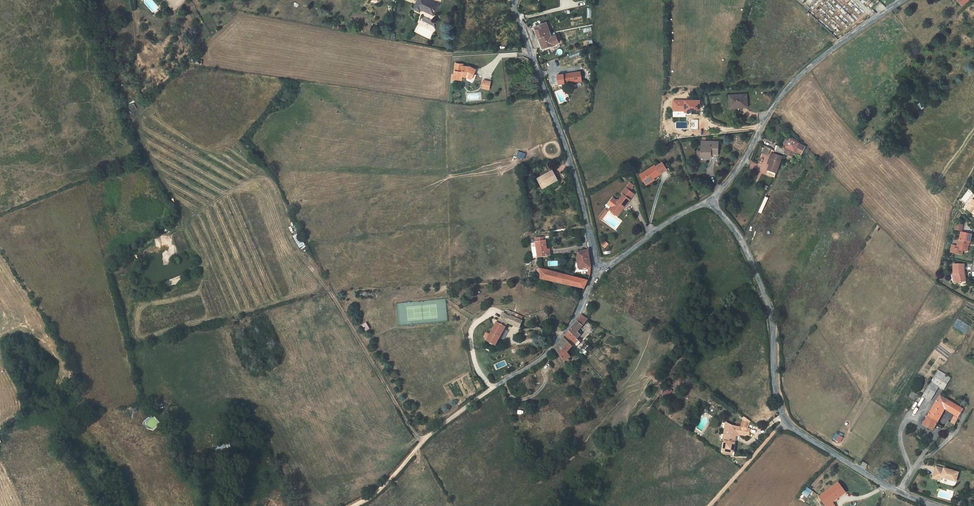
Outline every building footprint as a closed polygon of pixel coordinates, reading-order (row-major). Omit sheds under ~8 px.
[(425,0),(418,0),(413,10),(422,14),(424,10),(436,16),(441,7),(425,0)] [(544,23),(533,28),(542,49),(557,43),(554,36),(550,37),(544,23)] [(460,68),(453,68),(452,77),(451,77),(450,80),(453,80),(458,81),(458,77),(461,77),(465,78),(469,80),(470,78),(472,79),(474,76),(472,75),(474,72),(469,69),(462,68),(462,70),(460,70),(460,68)] [(579,71),(563,74),(564,84),(581,81),(579,71)] [(489,81),(482,80),(480,87),(487,89),(489,81)] [(745,95),(729,96),(729,108),(746,107),(745,95)] [(673,101),(673,110),(685,110),(685,113),(690,113),(691,101),(673,101)] [(796,141),(787,138),(787,139),(785,138),(784,139),(783,141),(783,143),(785,144),(784,145),(790,147),(792,148),(797,150),(800,142),(796,141)] [(700,140),(700,150),(700,154),(709,154),(710,151),(716,152),(717,140),(700,140)] [(768,154),(768,152),(769,152),(770,147),(763,146),(761,153),(768,154)] [(515,156),(523,159),(525,153),(517,151),(515,156)] [(765,173),(773,176),(774,172),(780,157),(770,153),(766,170),(765,173)] [(646,184),(660,175),(655,166),(639,175),(646,184)] [(556,182),(551,173),(536,180),(541,190),(556,182)] [(609,209),(615,215),(623,206),(625,207),(630,200),(629,199),(634,194),(631,192),(627,188),(622,193),(623,195),(617,201),(613,197),(608,203),(611,206),(609,209)] [(617,216),(625,207),(623,206),(615,215),(617,216)] [(958,241),(957,248),(956,251),(963,252),(967,253),(969,245),(970,245),(972,236),(961,234),(960,242),(958,241)] [(541,238),(534,240),(537,256),(537,257),(547,256),(546,255),(544,243),(542,243),(541,238)] [(957,248),(952,247),(950,254),(962,256),(963,252),(956,251),(957,248)] [(588,268),(585,250),(571,252),(573,260),(576,260),(577,268),(588,268)] [(953,267),(953,274),(954,274),(956,284),(966,282),(964,275),(964,274),(964,267),(953,267)] [(559,274),(542,269),(541,279),(556,283),(559,274)] [(582,290),(585,281),(559,274),(556,283),(582,290)] [(522,328),(523,321),(514,317),(513,318),(505,315),(500,320),(499,322),(492,334),(490,333),(487,338),(497,344),(509,323),(522,328)] [(590,320),(583,317),(565,340),(574,348),(580,342),(578,340),(582,336),(579,333),(590,320)] [(568,354),(574,348),(565,340),(557,350),(558,351),(568,364),(573,359),(568,354)] [(948,379),(936,372),(926,390),(935,394),(938,389),(941,391),(948,379)] [(667,387),(663,392),(668,396),(672,391),(667,387)] [(935,394),(926,390),(922,396),(930,402),(935,394)] [(944,426),(951,428),(957,416),(956,416),(960,408),(938,396),(921,426),(931,431),(935,424),(932,423),(940,409),(952,415),(948,422),(947,421),(944,426)] [(740,427),(747,428),(750,422),(743,417),(740,427)] [(749,436),(750,429),(747,428),(740,427),(728,424),(725,440),(723,449),(732,451),(736,433),(749,436)] [(835,433),(832,439),(840,442),(843,437),(835,433)] [(230,442),(215,447),(218,454),(232,448),(230,442)] [(941,470),(933,467),(929,478),(934,480),(935,476),(938,477),(952,482),(955,474),(941,469),(941,470)] [(843,494),(835,483),(816,496),(823,505),(833,505),(831,503),(843,494)]
